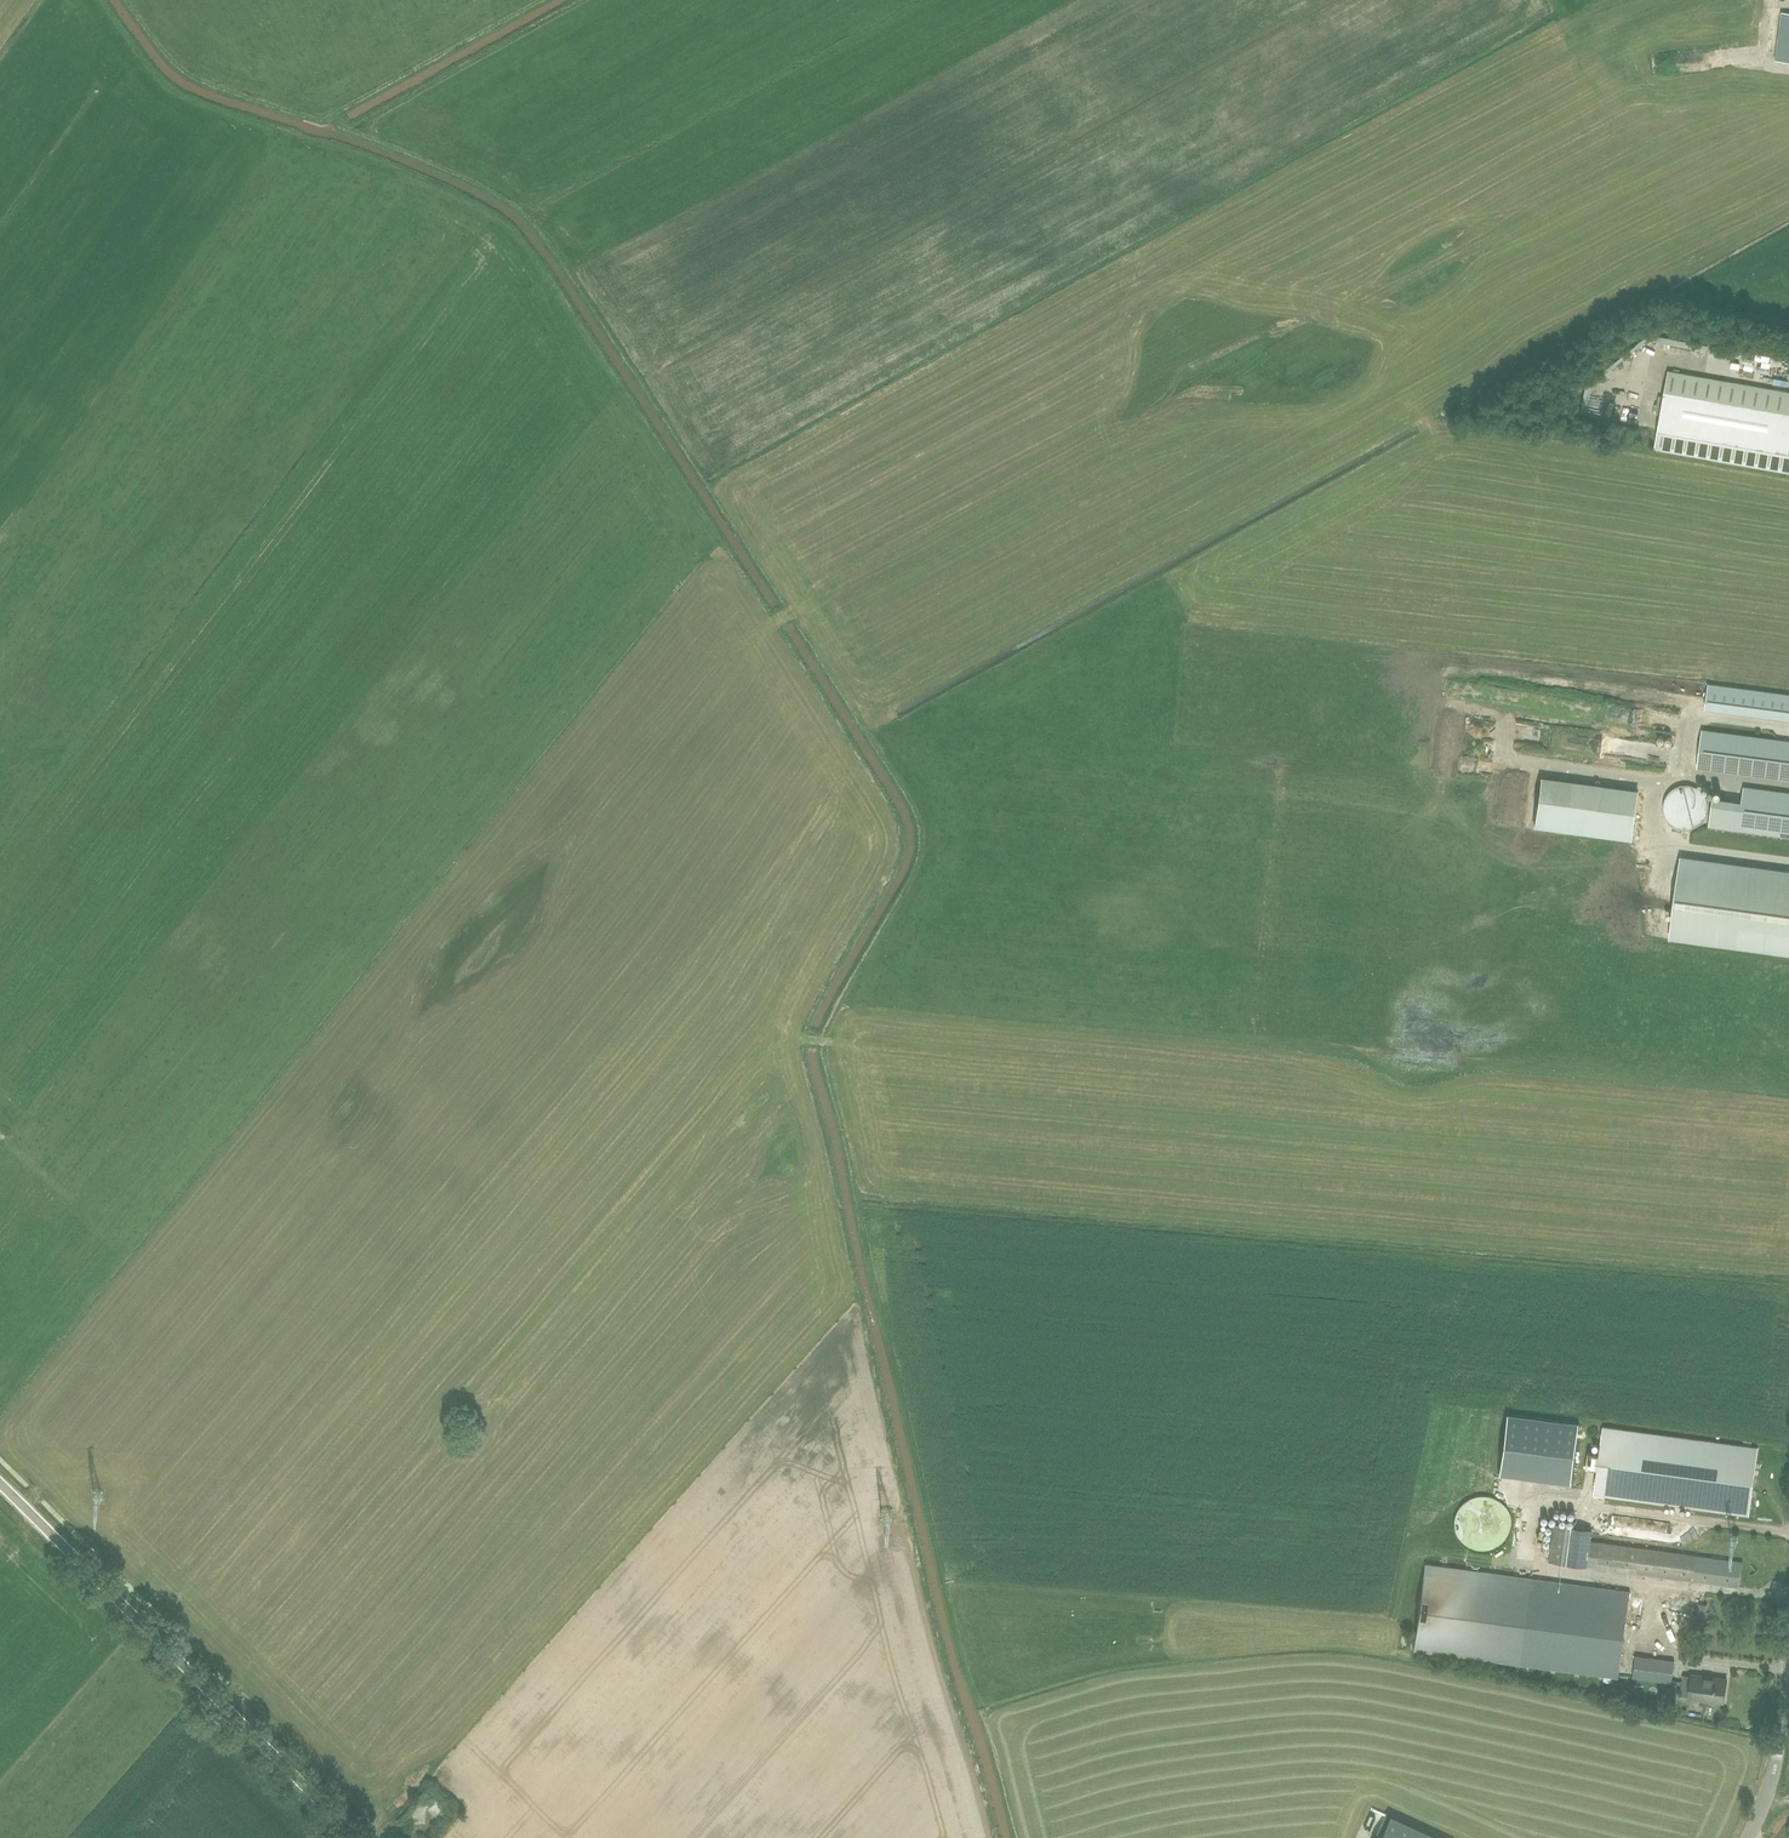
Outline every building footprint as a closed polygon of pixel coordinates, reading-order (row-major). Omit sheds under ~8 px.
[(1781,12),(1775,61),(1788,63),(1788,14),(1781,12)] [(1664,30),(1664,39),(1679,39),(1679,30),(1664,30)] [(1788,472),(1788,392),(1668,370),(1654,448),(1788,472)] [(1705,708),(1788,719),(1788,694),(1708,684),(1705,708)] [(1675,717),(1670,717),(1673,731),(1686,729),(1684,719),(1676,720),(1675,717)] [(1702,730),(1697,767),(1788,779),(1788,741),(1702,730)] [(1618,740),(1615,755),(1672,763),(1674,748),(1618,740)] [(1509,783),(1528,788),(1531,775),(1512,771),(1509,783)] [(1542,777),(1536,828),(1636,839),(1642,789),(1542,777)] [(1679,829),(1685,829),(1691,829),(1696,827),(1700,824),(1704,819),(1707,814),(1708,809),(1708,803),(1706,798),(1703,793),(1699,789),(1694,786),(1689,785),(1683,785),(1678,786),(1673,788),(1669,792),(1665,797),(1664,802),(1663,808),(1664,813),(1666,818),(1670,823),(1674,826),(1679,829)] [(1738,830),(1788,837),(1788,792),(1744,786),(1742,801),(1713,798),(1709,826),(1738,830)] [(1680,856),(1669,939),(1788,955),(1788,871),(1680,856)] [(1579,1423),(1507,1414),(1499,1475),(1571,1484),(1579,1423)] [(1603,1427),(1594,1494),(1749,1515),(1758,1448),(1603,1427)] [(1594,1529),(1554,1524),(1550,1549),(1549,1561),(1589,1566),(1593,1542),(1594,1529)] [(1593,1542),(1589,1566),(1741,1588),(1745,1563),(1593,1542)] [(1418,1652),(1622,1680),(1634,1596),(1430,1568),(1418,1652)] [(1697,1603),(1697,1609),(1695,1623),(1705,1625),(1708,1605),(1697,1603)] [(1672,1683),(1675,1661),(1627,1655),(1624,1676),(1672,1683)] [(1711,1674),(1694,1672),(1691,1695),(1708,1698),(1711,1674)] [(1711,1674),(1708,1698),(1726,1700),(1729,1676),(1711,1674)] [(452,1814),(448,1815),(445,1805),(432,1809),(437,1824),(453,1818),(452,1814)] [(1389,1813),(1378,1837),(1443,1837),(1389,1813)]
